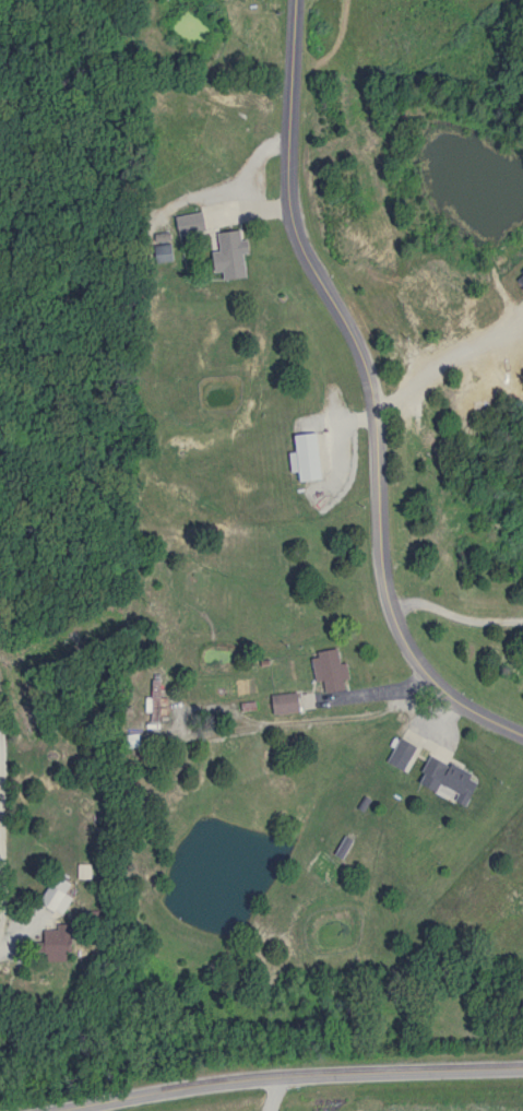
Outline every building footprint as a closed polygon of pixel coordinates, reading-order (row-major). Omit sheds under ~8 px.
[(180,235),(207,230),(204,212),(177,217),(180,235)] [(250,276),(244,229),(218,233),(220,249),(215,250),(217,271),(225,270),(226,279),(250,276)] [(174,259),(172,244),(158,246),(160,261),(174,259)] [(321,432),(296,434),(300,481),(324,479),(321,432)] [(340,647),(320,652),(329,692),(349,688),(340,647)] [(303,693),(275,693),(275,712),(303,712),(303,693)] [(390,761),(408,770),(421,745),(403,736),(390,761)] [(475,803),(481,782),(473,779),(477,770),(432,756),(422,786),(475,803)] [(80,877),(91,877),(91,866),(80,866),(80,877)] [(63,914),(78,889),(57,876),(42,901),(63,914)] [(73,924),(58,924),(58,929),(47,929),(47,961),(73,961),(73,924)]
